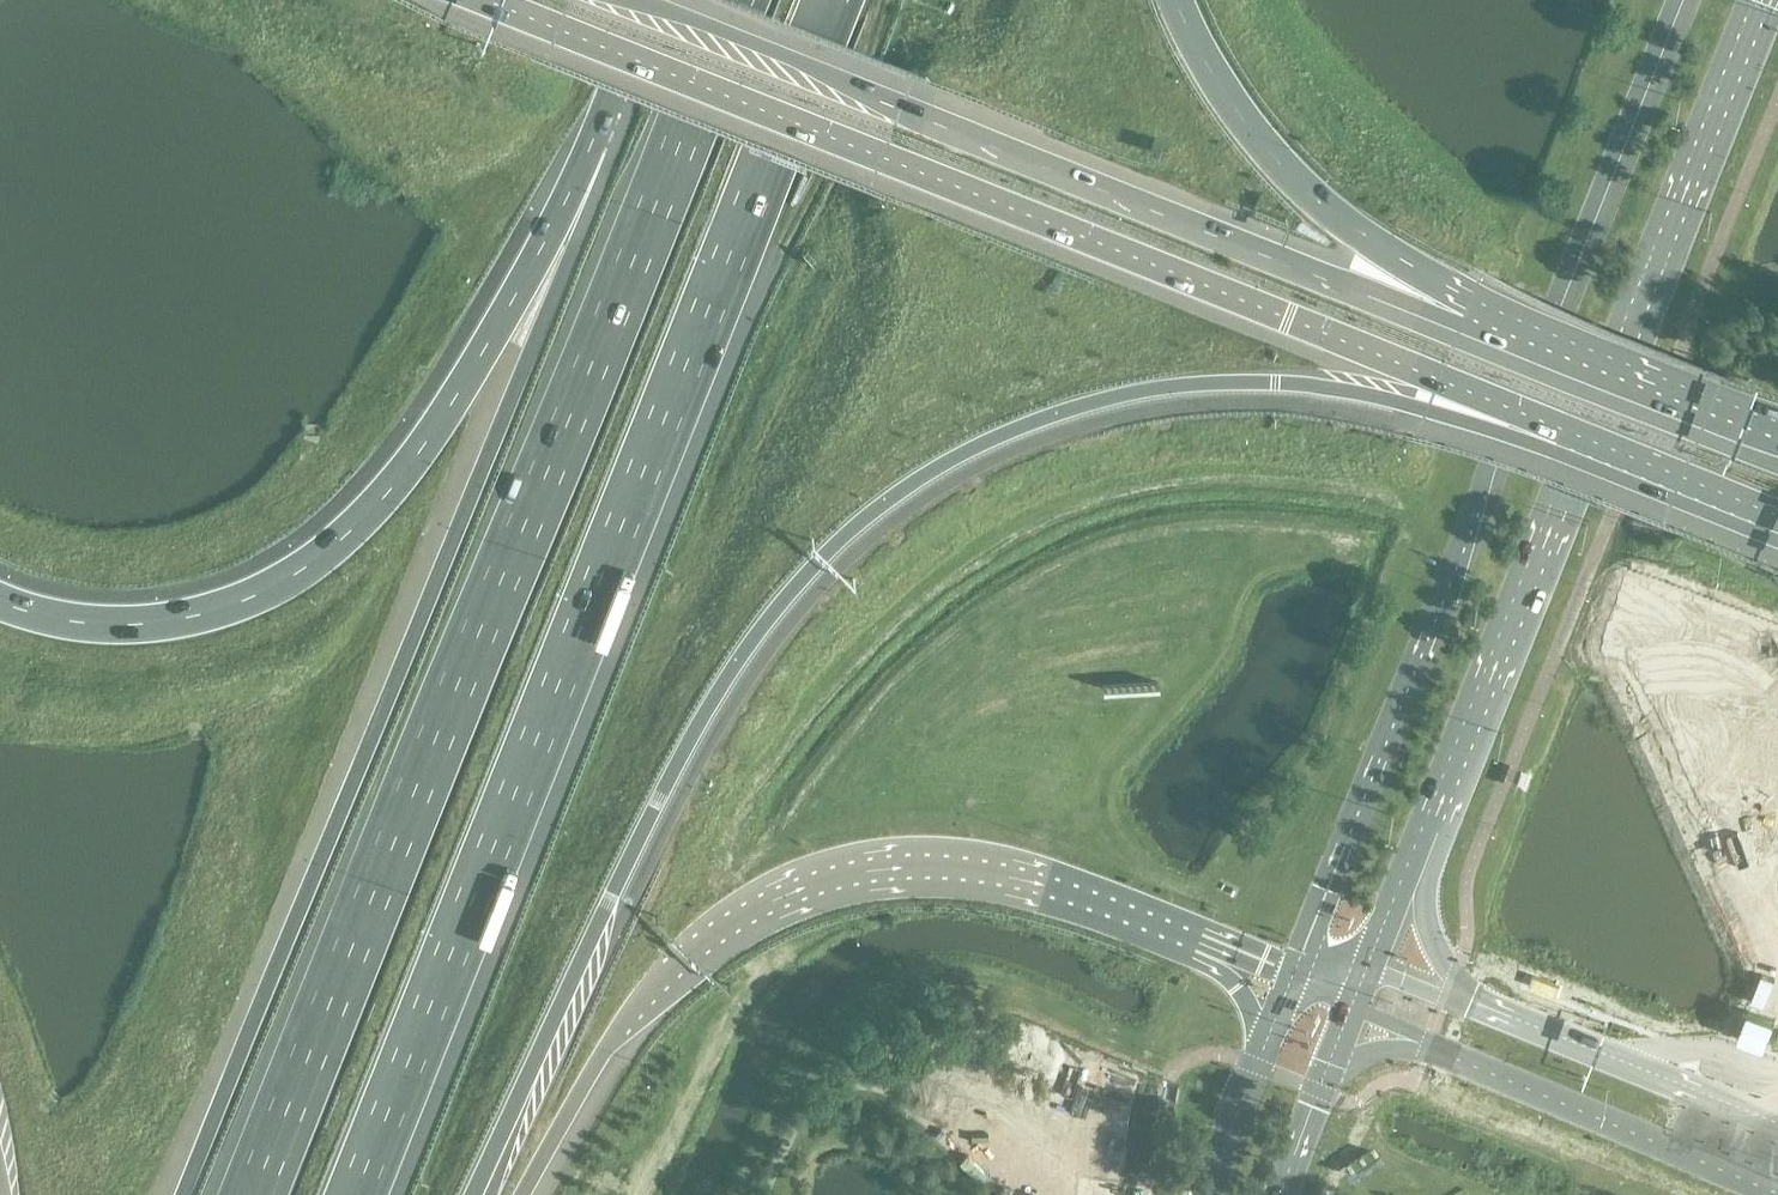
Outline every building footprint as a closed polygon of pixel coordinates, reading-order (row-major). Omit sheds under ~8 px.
[(1745,775),(1693,667),(1646,690),(1698,797),(1745,775)]
